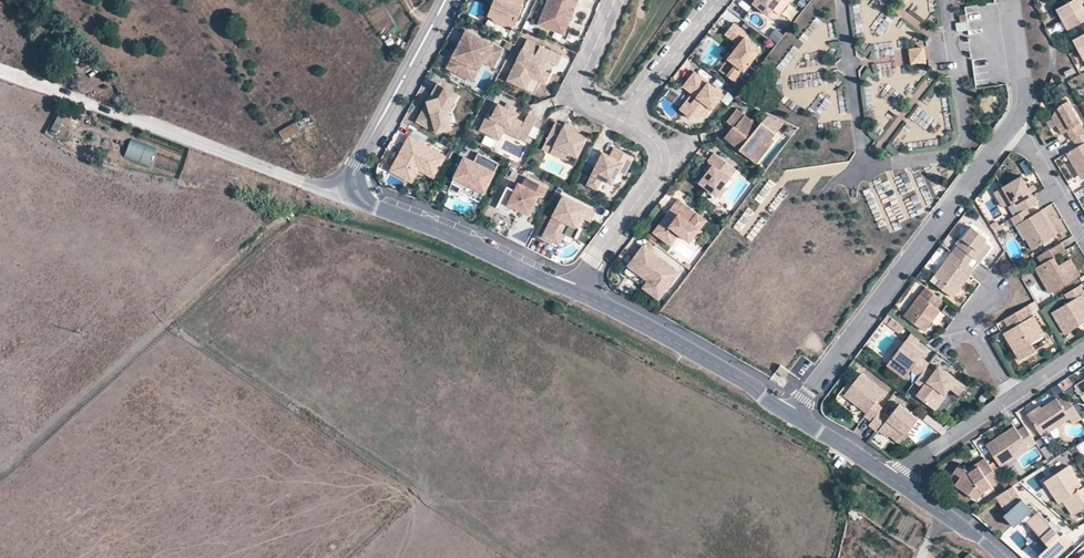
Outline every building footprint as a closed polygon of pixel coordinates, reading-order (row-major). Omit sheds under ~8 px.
[(494,1),(493,2),(492,2),(492,3),(500,6),(499,10),(490,7),(490,8),(490,9),(490,10),(490,11),(491,12),(491,13),(492,14),(489,19),(493,21),(497,27),(502,29),(509,28),(513,29),(515,23),(517,24),(523,9),(522,8),(525,0),(495,0),(494,1)] [(579,0),(550,0),(539,28),(564,38),(567,29),(565,27),(566,24),(569,25),(579,0)] [(752,5),(768,18),(782,0),(756,0),(752,5)] [(1054,8),(1059,18),(1081,6),(1078,0),(1068,0),(1054,8)] [(862,33),(861,3),(852,3),(854,33),(862,33)] [(1065,29),(1083,18),(1083,11),(1081,6),(1059,18),(1065,29)] [(884,30),(893,19),(883,11),(874,23),(884,30)] [(956,23),(957,31),(969,30),(968,22),(956,23)] [(761,51),(746,39),(749,36),(734,25),(725,36),(739,47),(729,61),(736,67),(728,77),(736,84),(761,51)] [(775,29),(770,37),(778,43),(783,35),(775,29)] [(1070,38),(1076,47),(1083,43),(1083,30),(1070,38)] [(504,52),(468,34),(463,44),(468,46),(465,53),(460,50),(449,72),(468,82),(479,61),(485,64),(484,65),(495,70),(504,52)] [(562,59),(527,42),(507,84),(526,92),(531,80),(546,87),(551,76),(546,74),(543,73),(546,68),(548,69),(550,65),(557,69),(562,59)] [(1076,47),(1081,57),(1083,56),(1083,43),(1076,47)] [(468,46),(463,44),(460,50),(465,53),(468,46)] [(887,55),(885,44),(873,46),(874,57),(887,55)] [(783,70),(800,51),(795,47),(778,66),(783,70)] [(926,61),(924,48),(910,50),(912,63),(926,61)] [(474,85),(484,65),(485,64),(479,61),(468,82),(474,85)] [(1061,73),(1063,77),(1071,72),(1069,68),(1061,73)] [(725,97),(695,74),(684,88),(698,99),(701,102),(695,109),(692,106),(691,106),(684,115),(694,122),(707,118),(712,111),(714,111),(725,97)] [(873,86),(863,86),(865,118),(874,118),(873,86)] [(459,99),(439,88),(432,101),(433,105),(431,109),(427,111),(419,126),(439,136),(450,133),(446,118),(448,113),(450,114),(459,99)] [(821,93),(808,110),(819,119),(832,102),(821,93)] [(701,102),(698,99),(692,106),(695,109),(701,102)] [(691,106),(688,103),(681,112),(684,115),(691,106)] [(1052,118),(1048,119),(1058,137),(1064,133),(1069,143),(1082,134),(1064,103),(1052,110),(1054,113),(1052,118)] [(931,130),(937,118),(916,106),(910,118),(931,130)] [(519,116),(500,107),(493,121),(488,119),(481,134),(499,142),(506,127),(521,135),(518,140),(527,144),(539,121),(530,116),(525,125),(517,121),(519,116)] [(61,108),(57,116),(63,120),(67,111),(61,108)] [(738,110),(728,124),(737,129),(734,133),(732,132),(727,140),(760,164),(774,145),(771,143),(778,134),(764,123),(761,127),(738,110)] [(314,120),(309,115),(304,118),(308,124),(314,120)] [(300,131),(296,122),(278,132),(284,140),(300,131)] [(580,136),(575,133),(576,130),(567,125),(565,129),(557,125),(547,145),(555,149),(552,155),(561,160),(565,154),(570,156),(579,161),(589,140),(580,136)] [(521,135),(506,127),(499,142),(501,143),(506,134),(518,140),(521,135)] [(1073,149),(1075,152),(1071,154),(1068,153),(1062,156),(1076,179),(1081,180),(1083,178),(1083,137),(1082,134),(1069,143),(1073,149)] [(129,141),(125,159),(152,164),(156,147),(129,141)] [(447,160),(411,141),(405,150),(409,152),(407,157),(403,156),(392,175),(408,183),(414,170),(421,173),(436,182),(447,160)] [(636,160),(615,150),(611,159),(601,154),(596,163),(599,165),(597,170),(588,188),(599,193),(604,183),(614,188),(620,175),(627,178),(636,160)] [(570,156),(565,154),(561,160),(566,162),(570,156)] [(738,171),(715,154),(709,163),(714,167),(701,185),(718,197),(738,171)] [(481,205),(500,167),(479,156),(475,165),(474,168),(469,166),(470,163),(466,161),(453,187),(462,191),(460,195),(481,205)] [(421,173),(414,170),(408,183),(414,186),(421,173)] [(1010,206),(1014,204),(1018,212),(1024,209),(1034,202),(1018,176),(999,188),(1010,206)] [(544,200),(549,190),(529,180),(525,189),(521,187),(517,194),(509,190),(499,211),(508,215),(512,208),(519,211),(531,217),(540,198),(544,200)] [(565,198),(548,234),(564,242),(567,236),(576,241),(581,231),(580,230),(577,229),(582,219),(585,220),(592,224),(597,214),(565,198)] [(708,222),(680,201),(673,211),(681,216),(675,224),(668,218),(655,235),(663,241),(672,229),(681,236),(692,243),(708,222)] [(1023,240),(1029,249),(1053,235),(1040,213),(1035,216),(1030,218),(1029,216),(1024,209),(1018,212),(1007,218),(1012,227),(1015,225),(1023,240)] [(681,216),(673,211),(668,218),(675,224),(681,216)] [(985,238),(969,227),(950,253),(963,262),(968,255),(971,258),(977,262),(989,247),(983,241),(985,238)] [(681,236),(672,229),(663,241),(672,247),(681,236)] [(564,242),(548,234),(545,240),(561,248),(564,242)] [(1040,264),(1033,267),(1045,287),(1053,283),(1056,288),(1077,275),(1068,259),(1060,263),(1063,267),(1058,270),(1056,265),(1051,258),(1063,251),(1058,242),(1035,256),(1040,264)] [(681,274),(646,248),(640,256),(642,258),(634,269),(651,283),(646,289),(661,301),(681,274)] [(937,269),(943,274),(939,280),(935,284),(951,297),(961,284),(958,282),(965,274),(967,276),(972,270),(966,264),(963,262),(950,253),(937,269)] [(971,258),(968,255),(963,262),(966,264),(971,258)] [(937,269),(933,275),(939,280),(943,274),(937,269)] [(967,276),(965,274),(958,282),(961,284),(967,276)] [(1045,287),(1048,293),(1056,288),(1053,283),(1045,287)] [(1083,325),(1083,305),(1082,305),(1078,298),(1082,296),(1083,295),(1083,291),(1080,285),(1064,295),(1069,303),(1052,313),(1066,336),(1083,325)] [(940,301),(923,288),(902,316),(912,324),(923,332),(931,321),(927,318),(935,308),(940,301)] [(1010,331),(1008,332),(1014,342),(1010,345),(1019,361),(1035,352),(1031,345),(1046,336),(1028,306),(1003,320),(1010,331)] [(939,311),(935,308),(927,318),(931,321),(939,311)] [(1008,332),(1003,335),(1010,345),(1014,342),(1008,332)] [(919,352),(916,355),(913,352),(913,348),(904,341),(890,359),(908,373),(910,371),(917,377),(924,368),(927,365),(919,359),(922,355),(919,352)] [(775,372),(781,376),(786,369),(780,365),(775,372)] [(924,368),(917,377),(913,383),(920,389),(914,397),(929,408),(939,394),(945,398),(950,391),(959,398),(966,390),(947,376),(944,379),(938,375),(936,378),(924,368)] [(941,371),(938,375),(944,379),(947,376),(941,371)] [(874,404),(882,392),(858,375),(842,397),(852,405),(854,403),(858,406),(856,408),(864,415),(862,418),(869,423),(878,412),(881,408),(874,404)] [(1073,384),(1083,401),(1083,377),(1080,380),(1073,384)] [(1063,385),(1055,388),(1059,397),(1066,394),(1063,385)] [(939,394),(929,408),(935,413),(946,399),(945,398),(939,394)] [(1042,409),(1038,412),(1037,410),(1028,415),(1041,436),(1068,418),(1072,424),(1080,418),(1065,395),(1057,400),(1055,398),(1041,407),(1042,409)] [(886,436),(889,433),(900,441),(917,419),(897,405),(887,418),(878,412),(869,423),(867,426),(876,433),(877,431),(885,438),(886,436)] [(1026,413),(1028,415),(1037,410),(1038,412),(1042,409),(1041,407),(1038,405),(1026,413)] [(1013,425),(999,435),(1001,440),(997,442),(995,438),(985,444),(1000,467),(1035,444),(1029,435),(1023,426),(1016,430),(1013,425)] [(889,433),(886,436),(897,444),(900,441),(889,433)] [(974,464),(977,468),(968,474),(965,470),(957,464),(951,472),(958,478),(954,485),(975,500),(980,493),(998,481),(983,458),(974,464)] [(965,470),(968,474),(977,468),(974,464),(965,470)] [(1064,501),(1067,505),(1073,515),(1083,508),(1083,487),(1083,488),(1069,466),(1045,482),(1059,504),(1064,501)] [(1011,486),(991,499),(1002,515),(1006,512),(1012,520),(1027,510),(1011,486)] [(1035,511),(1033,508),(1021,518),(1024,521),(1035,511)] [(1057,535),(1050,527),(1035,511),(1024,521),(1045,544),(1034,553),(1040,557),(1051,557),(1070,541),(1061,532),(1057,535)] [(1054,524),(1050,527),(1057,535),(1061,532),(1054,524)]
